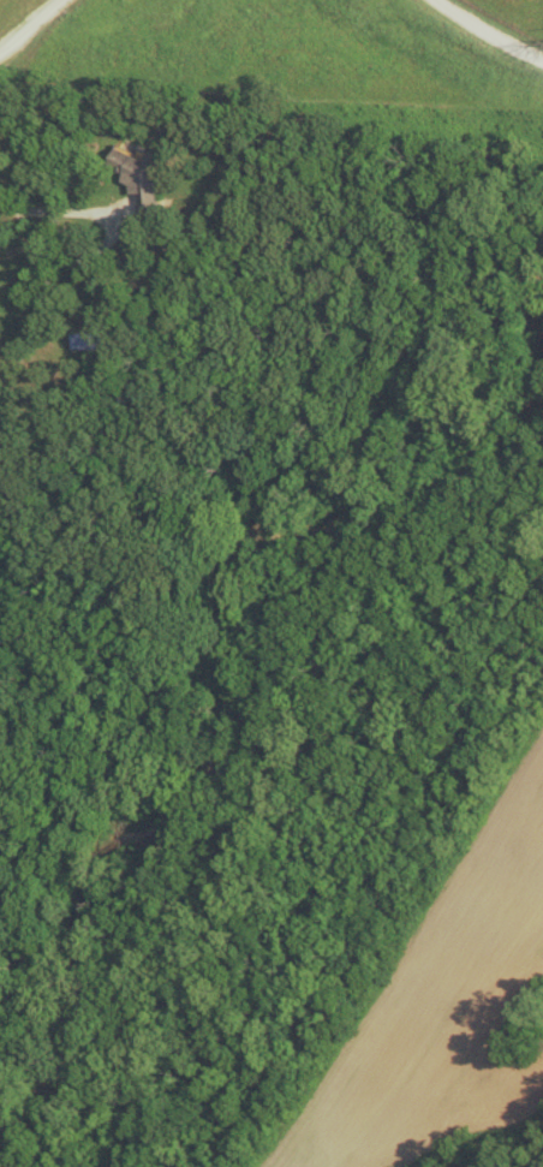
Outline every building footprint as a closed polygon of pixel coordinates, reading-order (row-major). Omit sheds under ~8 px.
[(158,152),(123,150),(122,179),(136,180),(136,192),(144,193),(143,213),(167,214),(169,153),(158,152)]
